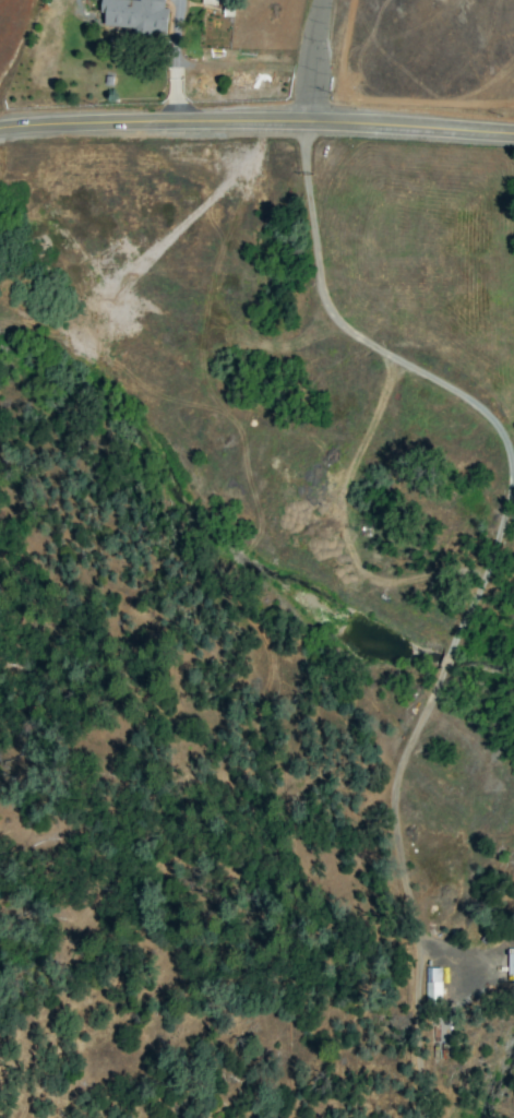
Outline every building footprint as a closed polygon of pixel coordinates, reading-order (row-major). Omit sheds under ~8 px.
[(100,13),(105,14),(104,29),(165,34),(167,10),(164,9),(164,0),(101,0),(100,13)] [(424,1004),(438,1004),(439,968),(424,968),(424,1004)]
